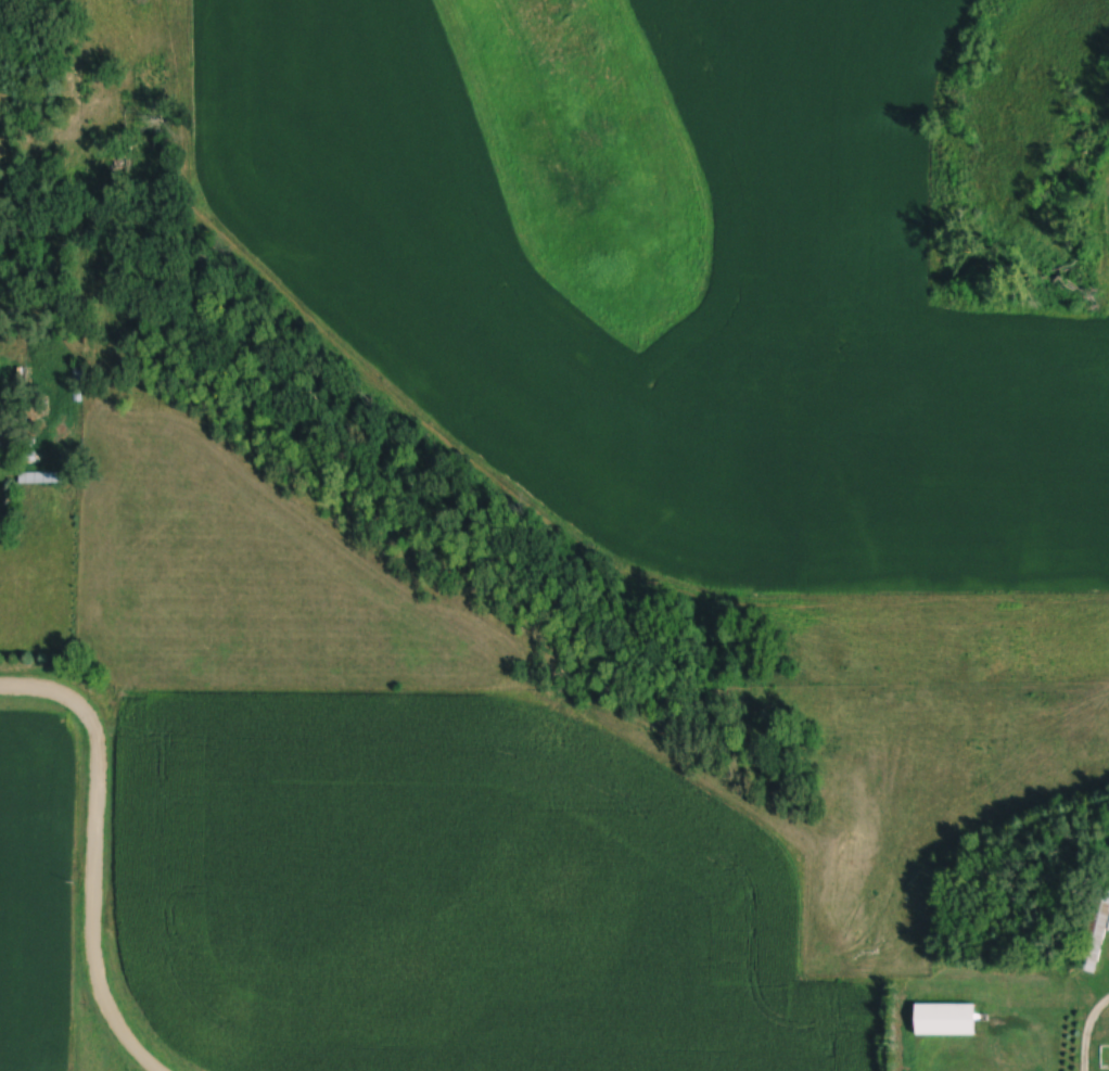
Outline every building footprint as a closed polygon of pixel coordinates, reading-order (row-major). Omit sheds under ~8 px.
[(1096,885),(1080,970),(1098,973),(1108,916),(1108,887),(1096,885)] [(920,1036),(979,1036),(979,1004),(920,1004),(920,1036)]
